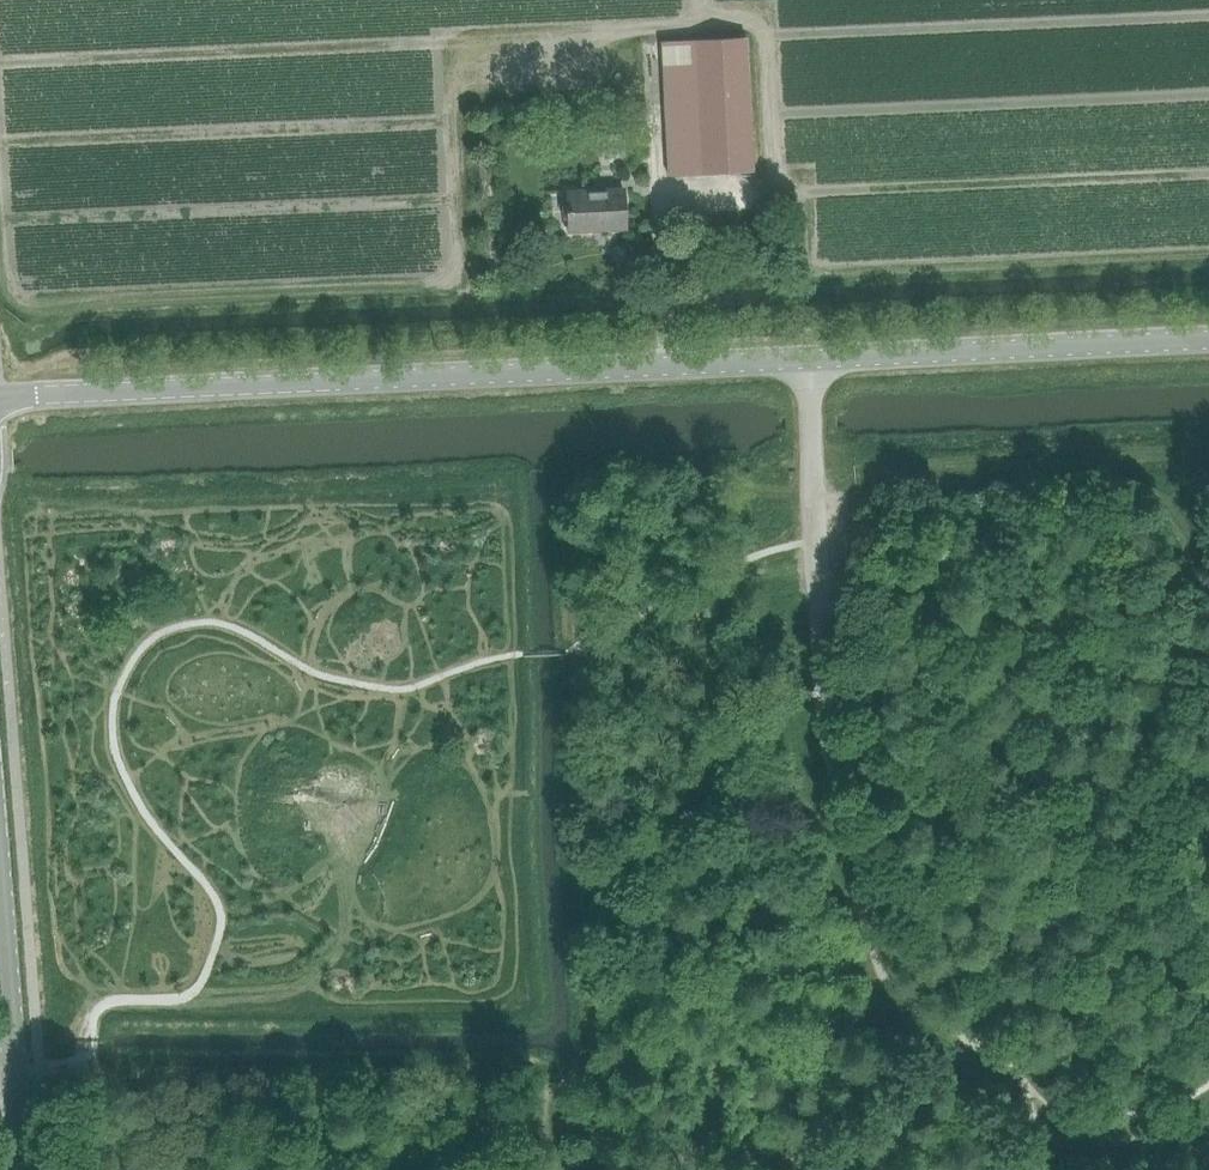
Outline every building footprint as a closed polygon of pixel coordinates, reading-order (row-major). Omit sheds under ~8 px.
[(669,175),(754,170),(747,36),(662,40),(669,175)] [(569,230),(626,227),(624,188),(567,191),(569,230)]
